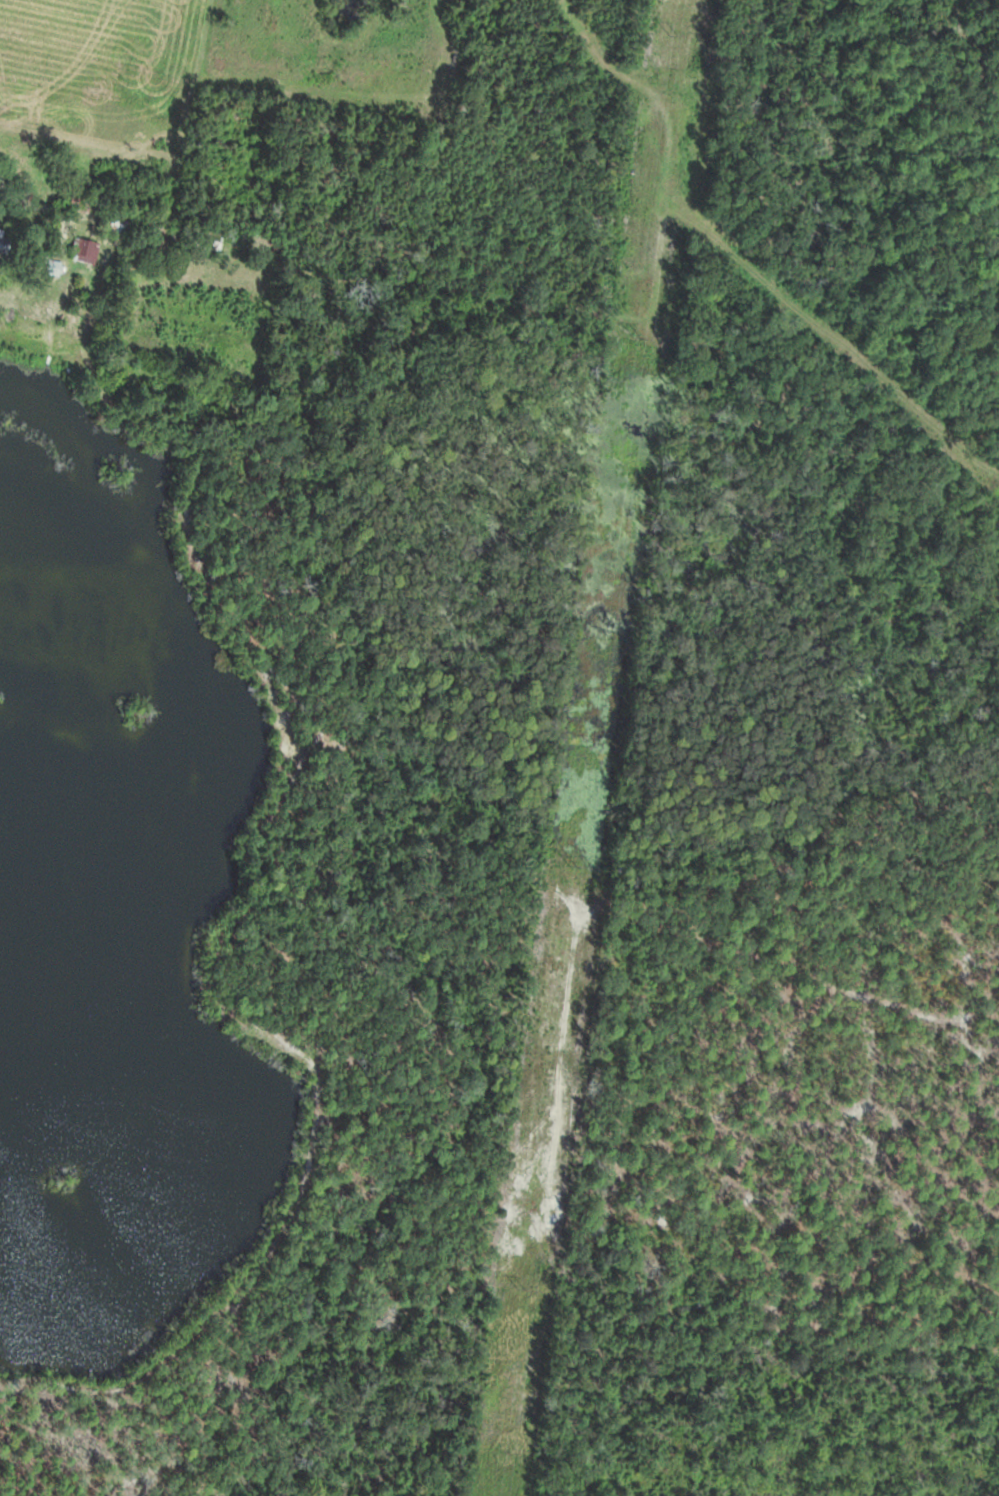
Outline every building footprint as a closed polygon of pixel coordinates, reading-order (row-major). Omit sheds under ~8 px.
[(132,238),(134,213),(107,211),(105,235),(132,238)] [(67,260),(90,267),(96,245),(73,239),(67,260)] [(42,272),(53,276),(57,266),(47,261),(42,272)]
